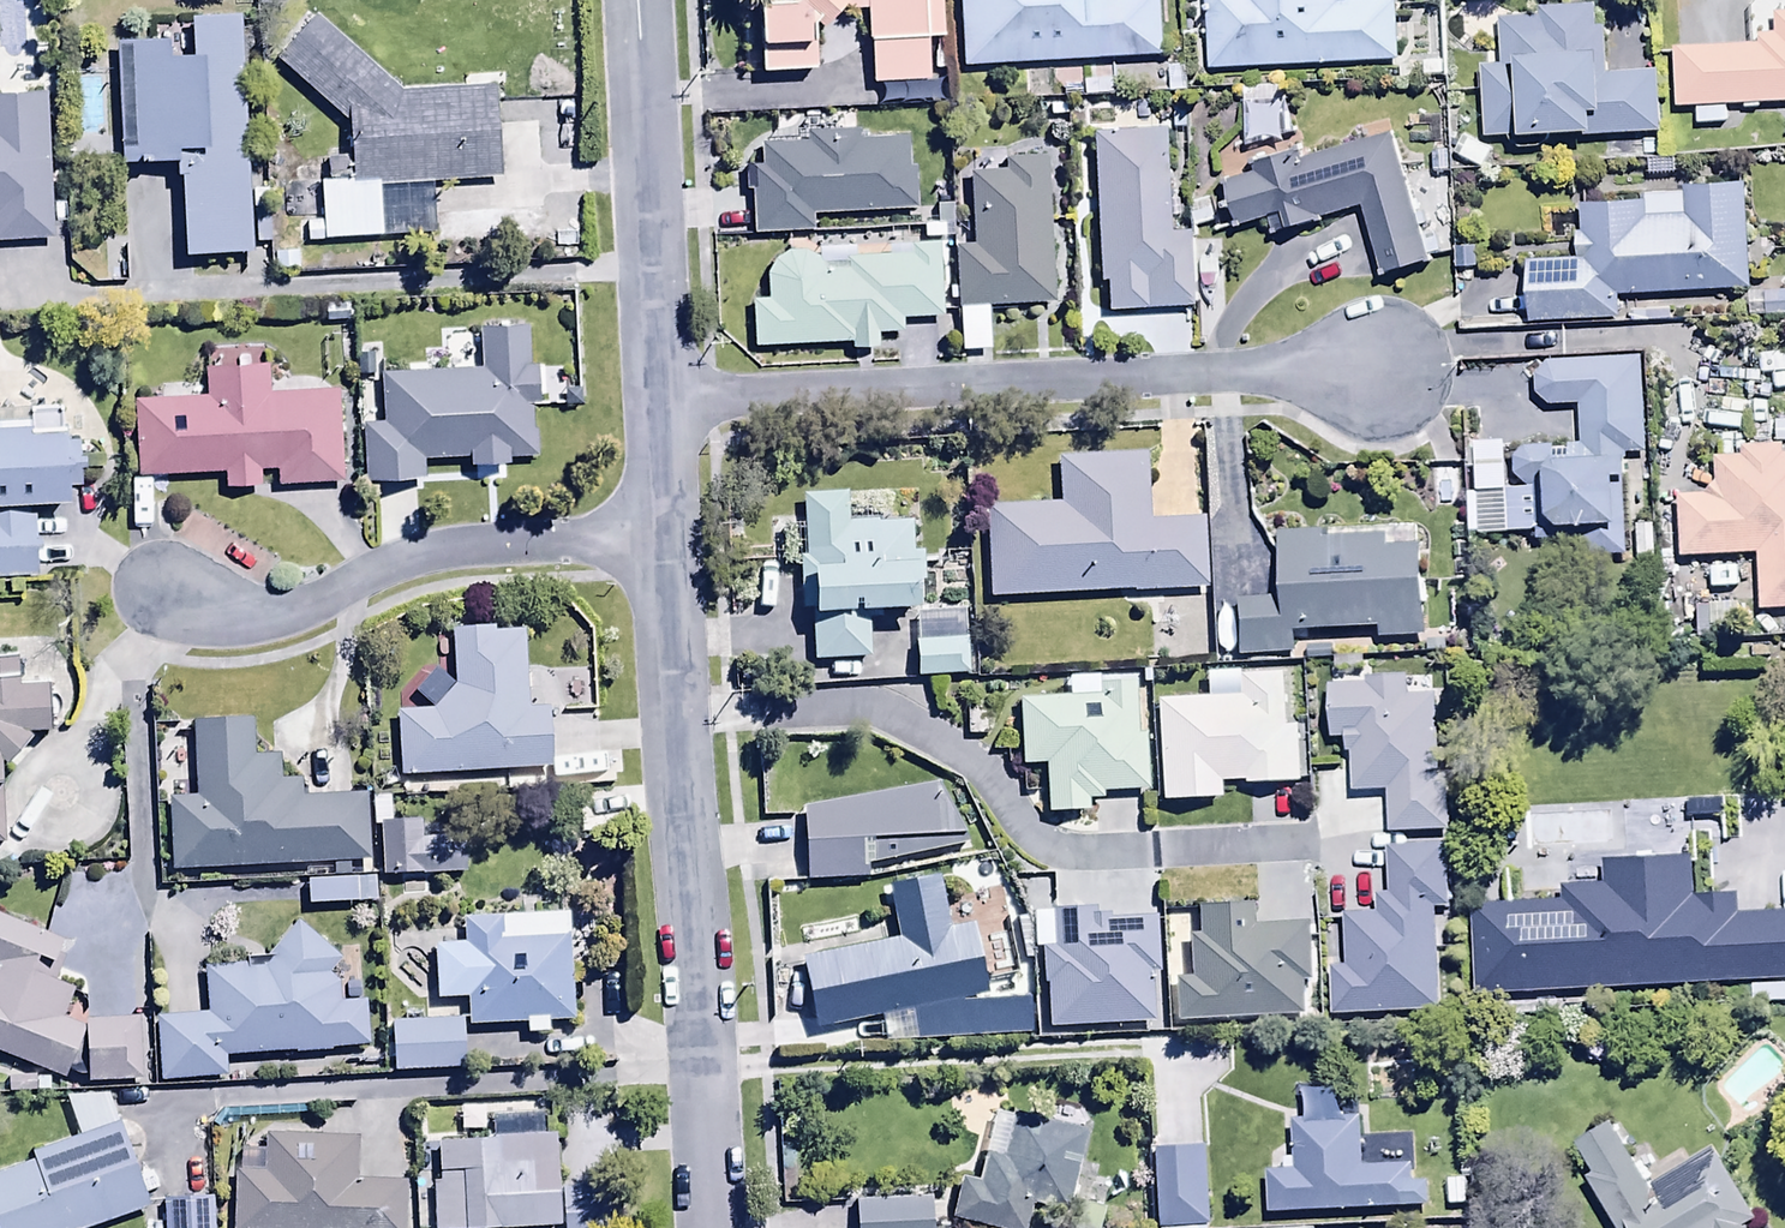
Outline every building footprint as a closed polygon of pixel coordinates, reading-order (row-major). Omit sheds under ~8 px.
[(841,5),(846,10),(864,10),(868,83),(927,82),(926,39),(943,39),(942,0),(783,0),(784,1),(753,3),(755,73),(812,72),(811,27),(819,26),(841,5)] [(960,65),(1161,57),(1159,0),(957,0),(960,65)] [(1206,70),(1395,61),(1392,2),(1345,4),(1345,0),(1203,0),(1206,70)] [(1499,63),(1479,64),(1482,138),(1657,132),(1655,71),(1604,73),(1603,27),(1594,27),(1593,6),(1536,8),(1536,19),(1498,20),(1499,63)] [(1726,106),(1784,103),(1784,13),(1771,13),(1772,34),(1755,35),(1755,45),(1671,48),(1673,108),(1693,107),(1693,124),(1727,122),(1726,106)] [(347,123),(349,182),(319,182),(320,239),(430,234),(429,185),(500,184),(498,90),(394,91),(306,15),(271,61),(347,123)] [(164,44),(113,46),(118,167),(170,165),(171,178),(175,178),(179,258),(249,255),(239,17),(188,19),(190,58),(165,59),(164,44)] [(41,93),(0,95),(0,240),(49,238),(41,93)] [(1167,128),(1090,132),(1098,283),(1103,283),(1105,313),(1194,308),(1190,234),(1172,235),(1167,128)] [(859,130),(802,132),(802,142),(760,143),(761,166),(744,166),(744,190),(750,190),(751,233),(813,232),(813,216),(915,214),(914,166),(904,166),(904,137),(859,138),(859,130)] [(1427,265),(1388,132),(1296,159),(1294,153),(1248,166),(1250,174),(1223,182),(1235,225),(1264,217),(1270,237),(1361,207),(1382,279),(1427,265)] [(1462,137),(1452,154),(1481,170),(1491,152),(1462,137)] [(1651,142),(1606,141),(1606,160),(1622,160),(1622,156),(1651,156),(1651,142)] [(1052,305),(1045,160),(1003,162),(1003,171),(968,173),(972,246),(952,247),(955,310),(1052,305)] [(1525,260),(1527,321),(1616,319),(1616,296),(1746,292),(1743,185),(1682,187),(1682,193),(1643,195),(1644,204),(1577,206),(1578,259),(1525,260)] [(749,300),(751,346),(848,344),(848,350),(876,349),(875,333),(898,333),(898,319),(939,318),(937,243),(908,244),(908,255),(842,257),(842,267),(821,268),(807,254),(791,252),(777,257),(768,267),(765,277),(765,300),(749,300)] [(1750,294),(1750,319),(1784,318),(1784,293),(1750,294)] [(480,370),(380,375),(382,424),(360,426),(363,483),(423,480),(422,461),(466,459),(467,467),(532,461),(529,405),(537,405),(535,366),(528,367),(526,324),(477,326),(480,370)] [(1534,397),(1547,406),(1578,404),(1581,446),(1527,449),(1512,457),(1513,480),(1528,489),(1532,492),(1535,545),(1574,543),(1576,565),(1628,562),(1622,456),(1646,454),(1640,358),(1549,363),(1533,375),(1534,397)] [(133,399),(134,476),(221,475),(222,489),(257,488),(257,472),(273,472),(273,484),(337,483),(336,391),(265,392),(265,365),(202,367),(202,398),(133,399)] [(29,576),(29,553),(37,553),(36,541),(31,541),(30,507),(65,506),(64,485),(82,485),(81,441),(63,441),(61,408),(0,409),(0,576),(29,576)] [(1678,558),(1756,555),(1759,614),(1784,613),(1784,445),(1740,447),(1740,457),(1709,458),(1711,496),(1676,497),(1678,558)] [(1528,489),(1504,488),(1504,446),(1473,446),(1474,535),(1530,535),(1528,489)] [(987,509),(990,599),(1205,592),(1202,520),(1148,522),(1146,457),(1057,460),(1059,506),(987,509)] [(846,526),(844,494),(799,496),(809,666),(865,662),(862,616),(911,613),(910,584),(922,584),(918,522),(846,526)] [(1653,526),(1635,527),(1637,564),(1654,563),(1653,526)] [(1376,549),(1375,529),(1275,532),(1278,599),(1231,600),(1233,658),(1296,655),(1295,634),(1378,631),(1378,638),(1419,637),(1416,548),(1376,549)] [(966,676),(963,614),(912,616),(915,678),(966,676)] [(451,688),(428,713),(397,714),(400,777),(549,772),(547,713),(525,713),(521,627),(449,630),(451,688)] [(24,729),(43,729),(41,683),(12,685),(10,655),(0,655),(0,760),(24,729)] [(1238,697),(1155,701),(1160,805),(1219,802),(1219,785),(1240,784),(1240,788),(1299,785),(1293,670),(1236,673),(1238,697)] [(1408,698),(1408,676),(1363,677),(1363,686),(1327,687),(1328,744),(1342,744),(1342,753),(1348,753),(1349,794),(1386,793),(1387,835),(1446,833),(1445,778),(1435,779),(1434,697),(1408,698)] [(1068,698),(1016,699),(1018,767),(1044,767),(1045,817),(1088,815),(1088,802),(1101,801),(1101,794),(1148,793),(1145,680),(1068,682),(1068,698)] [(988,703),(965,704),(965,736),(989,735),(988,703)] [(167,799),(169,872),(371,867),(370,796),(302,798),(301,780),(279,780),(278,758),(252,759),(251,719),(191,720),(193,798),(167,799)] [(862,868),(966,844),(938,786),(801,811),(806,883),(864,879),(862,868)] [(420,822),(377,823),(379,878),(422,877),(420,822)] [(1326,969),(1329,1016),(1436,1010),(1431,910),(1447,909),(1444,846),(1386,849),(1389,897),(1375,898),(1375,914),(1343,916),(1345,968),(1326,969)] [(1475,995),(1784,978),(1784,914),(1734,916),(1733,896),(1691,898),(1689,857),(1602,862),(1603,886),(1560,888),(1560,902),(1471,907),(1475,995)] [(942,930),(931,877),(885,887),(896,942),(800,962),(815,1032),(877,1019),(883,1048),(918,1041),(911,1011),(986,996),(970,924),(942,930)] [(373,879),(303,881),(304,905),(374,903),(373,879)] [(1171,953),(1174,1023),(1304,1017),(1302,983),(1312,982),(1310,923),(1252,926),(1251,907),(1197,910),(1199,937),(1186,938),(1187,952),(1171,953)] [(460,947),(431,948),(433,1001),(465,1000),(466,1027),(523,1025),(523,1035),(545,1034),(545,1022),(570,1021),(566,916),(459,920),(460,947)] [(0,920),(0,1057),(61,1083),(83,1031),(52,1018),(65,989),(48,982),(59,958),(53,955),(58,944),(0,920)] [(336,1006),(333,958),(296,923),(292,924),(267,965),(201,969),(204,1014),(154,1017),(158,1083),(225,1078),(224,1059),(365,1050),(362,1004),(336,1006)] [(137,1020),(84,1022),(85,1084),(137,1084),(137,1020)] [(459,1022),(389,1024),(391,1075),(461,1072),(459,1022)] [(1063,1210),(1087,1120),(1050,1110),(1046,1126),(1010,1116),(999,1159),(982,1155),(975,1183),(958,1178),(948,1218),(983,1227),(1021,1227),(1030,1202),(1063,1210)] [(1568,1147),(1614,1227),(1747,1227),(1754,1224),(1711,1148),(1690,1159),(1685,1150),(1658,1165),(1646,1144),(1637,1149),(1619,1118),(1568,1147)] [(1265,1171),(1267,1213),(1411,1207),(1410,1167),(1359,1170),(1357,1119),(1290,1122),(1291,1158),(1283,1159),(1283,1171),(1265,1171)] [(143,1209),(116,1126),(29,1154),(31,1163),(0,1173),(0,1227),(85,1227),(143,1209)] [(229,1227),(403,1227),(404,1185),(354,1183),(356,1139),(264,1137),(263,1173),(230,1172),(229,1227)] [(431,1227),(553,1227),(549,1139),(438,1143),(439,1185),(429,1186),(431,1227)] [(1208,1225),(1205,1149),(1152,1151),(1155,1227),(1208,1225)] [(559,1190),(561,1227),(613,1227),(611,1187),(559,1190)] [(855,1199),(856,1227),(928,1227),(926,1196),(855,1199)] [(160,1202),(161,1227),(209,1227),(208,1201),(160,1202)] [(1080,1205),(1073,1227),(1100,1227),(1105,1212),(1080,1205)]
